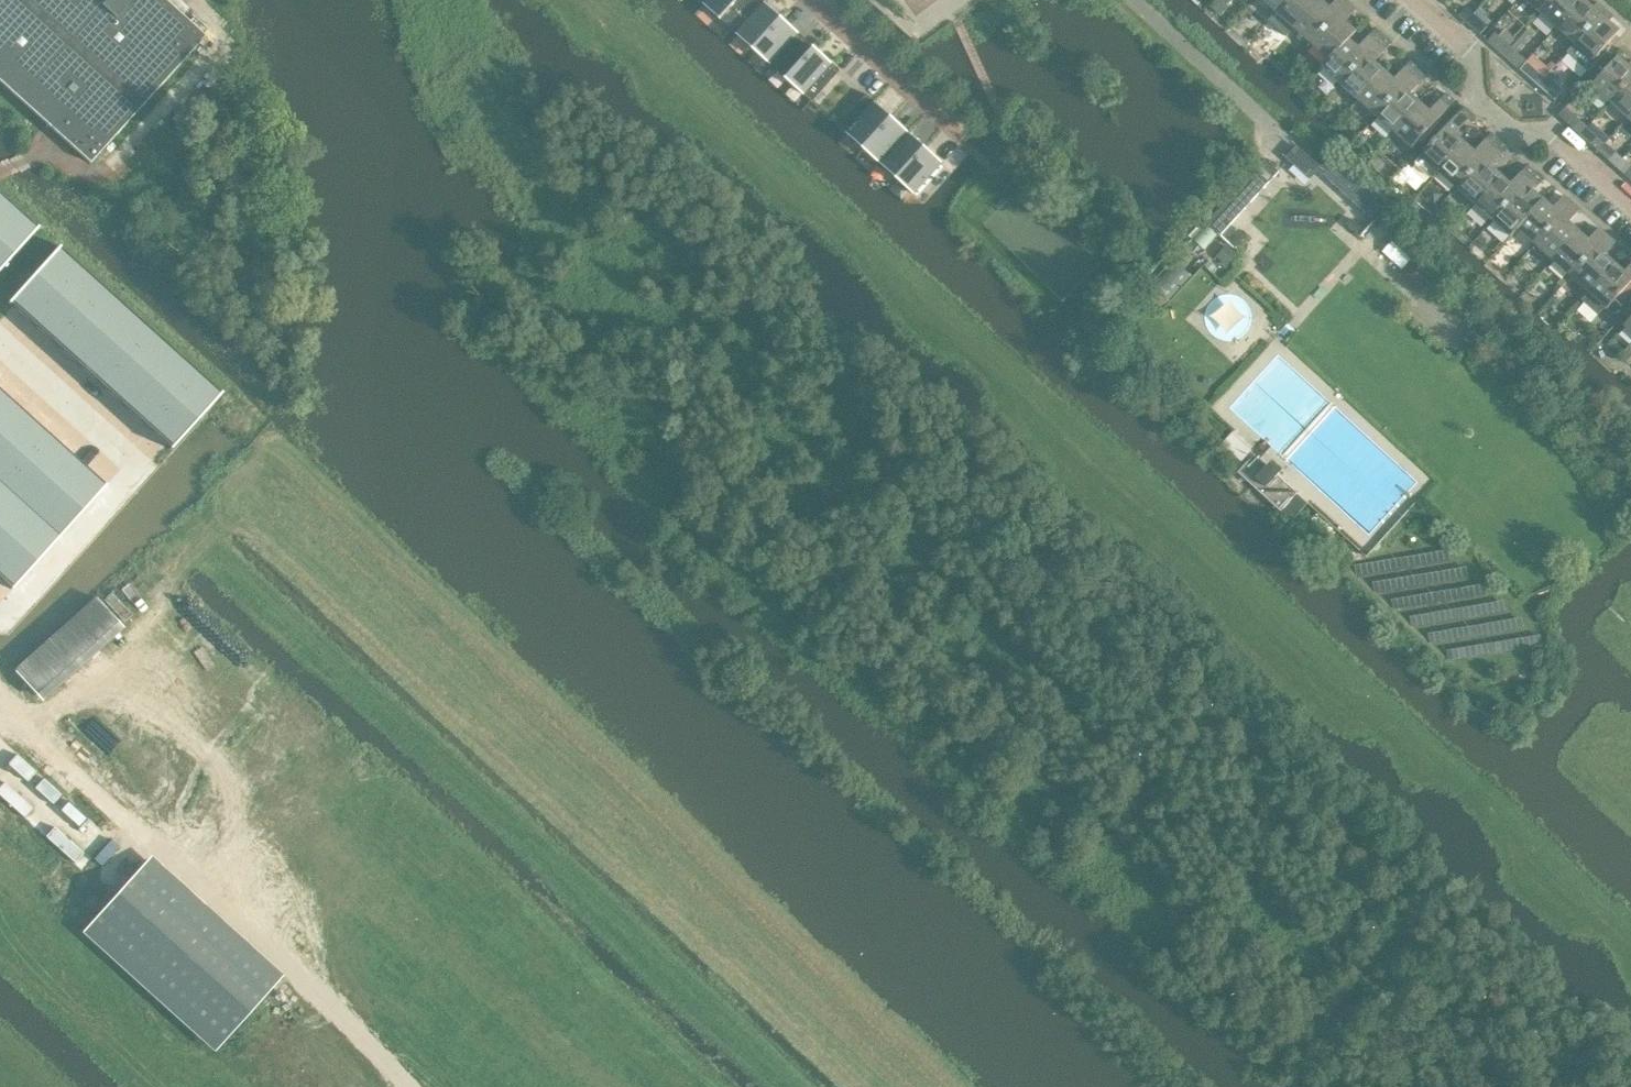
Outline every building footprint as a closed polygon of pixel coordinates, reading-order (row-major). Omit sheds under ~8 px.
[(90,163),(205,36),(166,0),(0,0),(0,82),(90,163)] [(704,4),(737,34),(751,18),(734,3),(737,0),(707,0),(704,4)] [(734,3),(751,18),(737,34),(753,49),(782,18),(762,0),(737,0),(734,3)] [(1272,9),(1269,13),(1272,16),(1273,15),(1274,15),(1287,0),(1261,0),(1272,9)] [(1274,15),(1277,18),(1279,16),(1293,29),(1319,0),(1287,0),(1274,15)] [(1293,29),(1312,45),(1348,4),(1343,0),(1336,0),(1330,8),(1321,0),(1319,0),(1293,29)] [(1540,12),(1551,0),(1526,0),(1540,12)] [(1540,12),(1557,28),(1582,0),(1551,0),(1540,12)] [(1557,28),(1575,44),(1605,10),(1598,4),(1594,8),(1585,0),(1582,0),(1557,28)] [(1348,4),(1312,45),(1329,60),(1321,69),(1322,69),(1356,32),(1346,23),(1356,11),(1348,4)] [(1458,15),(1466,22),(1475,13),(1467,6),(1458,15)] [(1605,10),(1575,44),(1594,61),(1620,31),(1610,22),(1613,17),(1605,10)] [(1488,25),(1475,13),(1466,22),(1480,34),(1488,25)] [(782,18),(753,49),(787,80),(801,64),(784,48),(798,33),(782,18)] [(1356,32),(1322,69),(1340,85),(1383,38),(1375,31),(1360,48),(1350,40),(1357,33),(1356,32)] [(1488,40),(1503,54),(1510,46),(1495,32),(1488,40)] [(798,33),(784,48),(801,64),(787,80),(806,97),(813,89),(820,80),(827,72),(834,65),(806,40),(798,33)] [(1383,38),(1340,85),(1357,101),(1385,71),(1375,62),(1390,44),(1383,38)] [(1510,46),(1503,54),(1516,65),(1523,58),(1510,46)] [(1610,102),(1630,80),(1630,64),(1629,66),(1618,57),(1592,86),(1610,102)] [(1527,61),(1520,69),(1531,78),(1538,85),(1545,77),(1538,70),(1527,61)] [(1385,71),(1357,101),(1376,117),(1418,69),(1410,62),(1395,79),(1385,71)] [(834,65),(827,72),(834,78),(840,71),(834,65)] [(1418,69),(1376,117),(1394,133),(1421,103),(1411,93),(1426,76),(1418,69)] [(1545,77),(1538,85),(1546,92),(1555,100),(1561,93),(1562,92),(1549,81),(1556,73),(1552,70),(1545,77)] [(827,72),(820,80),(826,86),(834,78),(827,72)] [(820,80),(813,89),(819,94),(826,86),(820,80)] [(1610,102),(1628,118),(1630,115),(1630,80),(1610,102)] [(813,89),(806,97),(812,102),(819,94),(813,89)] [(1421,103),(1394,133),(1412,149),(1450,107),(1454,101),(1446,94),(1430,111),(1421,103)] [(867,95),(860,103),(869,111),(877,103),(873,100),(867,95)] [(854,128),(848,134),(863,148),(891,116),(877,103),(869,111),(861,119),(854,128)] [(860,103),(852,111),(861,119),(869,111),(860,103)] [(1463,109),(1420,157),(1415,163),(1433,179),(1465,142),(1456,134),(1472,117),(1463,109)] [(852,111),(845,120),(854,128),(861,119),(852,111)] [(891,116),(863,148),(882,165),(910,133),(891,116)] [(845,120),(839,126),(848,134),(854,128),(845,120)] [(1580,120),(1573,128),(1580,135),(1582,133),(1588,127),(1580,120)] [(1582,133),(1580,135),(1588,142),(1596,134),(1588,127),(1582,133)] [(910,133),(882,165),(899,180),(927,148),(910,133)] [(1465,142),(1433,179),(1433,180),(1439,173),(1457,189),(1499,141),(1492,134),(1476,152),(1465,142)] [(1499,141),(1457,189),(1475,205),(1502,174),(1492,166),(1508,149),(1499,141)] [(1297,145),(1286,158),(1303,173),(1315,161),(1309,156),(1297,145)] [(927,148),(899,180),(914,193),(942,162),(927,148)] [(1616,152),(1609,160),(1616,167),(1623,159),(1616,152)] [(1321,167),(1318,170),(1367,215),(1364,218),(1371,224),(1372,223),(1377,228),(1377,227),(1380,224),(1385,218),(1380,214),(1384,210),(1386,207),(1330,157),(1321,167)] [(1206,223),(1219,235),(1277,171),(1264,159),(1206,223)] [(1616,167),(1624,174),(1630,166),(1623,159),(1616,167)] [(1502,174),(1475,205),(1493,220),(1535,173),(1528,166),(1512,183),(1502,174)] [(1535,173),(1493,220),(1512,237),(1519,229),(1518,229),(1538,207),(1537,206),(1528,198),(1544,180),(1535,173)] [(15,206),(0,193),(0,223),(15,206)] [(1518,229),(1519,229),(1536,245),(1572,204),(1564,197),(1554,208),(1543,199),(1537,206),(1538,207),(1518,229)] [(1572,204),(1536,245),(1554,261),(1580,232),(1569,222),(1580,211),(1572,204)] [(0,223),(0,270),(38,227),(15,206),(0,223)] [(1351,218),(1347,223),(1361,235),(1365,230),(1351,218)] [(1580,232),(1554,261),(1572,276),(1607,235),(1600,229),(1590,240),(1580,232)] [(1243,230),(1230,244),(1235,248),(1248,235),(1243,230)] [(1607,235),(1572,276),(1589,292),(1581,300),(1582,301),(1615,263),(1605,254),(1616,243),(1607,235)] [(59,246),(9,302),(32,323),(83,267),(59,246)] [(1173,259),(1151,284),(1170,301),(1193,276),(1173,259)] [(1582,301),(1597,315),(1606,307),(1607,308),(1630,281),(1630,266),(1625,272),(1615,263),(1582,301)] [(83,267),(32,323),(55,344),(106,288),(83,267)] [(106,288),(55,344),(78,365),(129,309),(106,288)] [(129,309),(78,365),(102,386),(152,330),(129,309)] [(152,330),(102,386),(125,407),(175,351),(152,330)] [(1630,357),(1630,346),(1630,344),(1622,353),(1629,359),(1630,357)] [(175,351),(125,407),(148,428),(199,372),(175,351)] [(199,372),(148,428),(171,449),(222,393),(199,372)] [(0,403),(0,452),(31,418),(7,395),(0,403)] [(0,452),(0,484),(9,492),(56,440),(31,418),(0,452)] [(1222,443),(1240,460),(1242,461),(1252,449),(1233,431),(1222,443)] [(56,440),(9,492),(34,515),(58,489),(81,463),(56,440)] [(1238,471),(1280,511),(1291,521),(1308,503),(1255,453),(1238,471)] [(81,463),(58,489),(83,511),(106,485),(81,463)] [(9,492),(0,484),(0,502),(9,492)] [(58,489),(34,515),(59,537),(83,511),(58,489)] [(0,502),(0,552),(11,541),(34,515),(9,492),(0,502)] [(34,515),(11,541),(36,563),(59,537),(34,515)] [(0,552),(0,578),(12,589),(36,563),(11,541),(0,552)] [(0,718),(0,816),(78,885),(127,830),(2,716),(0,718)] [(150,856),(82,932),(214,1052),(280,979),(284,975),(151,855),(150,856)]
